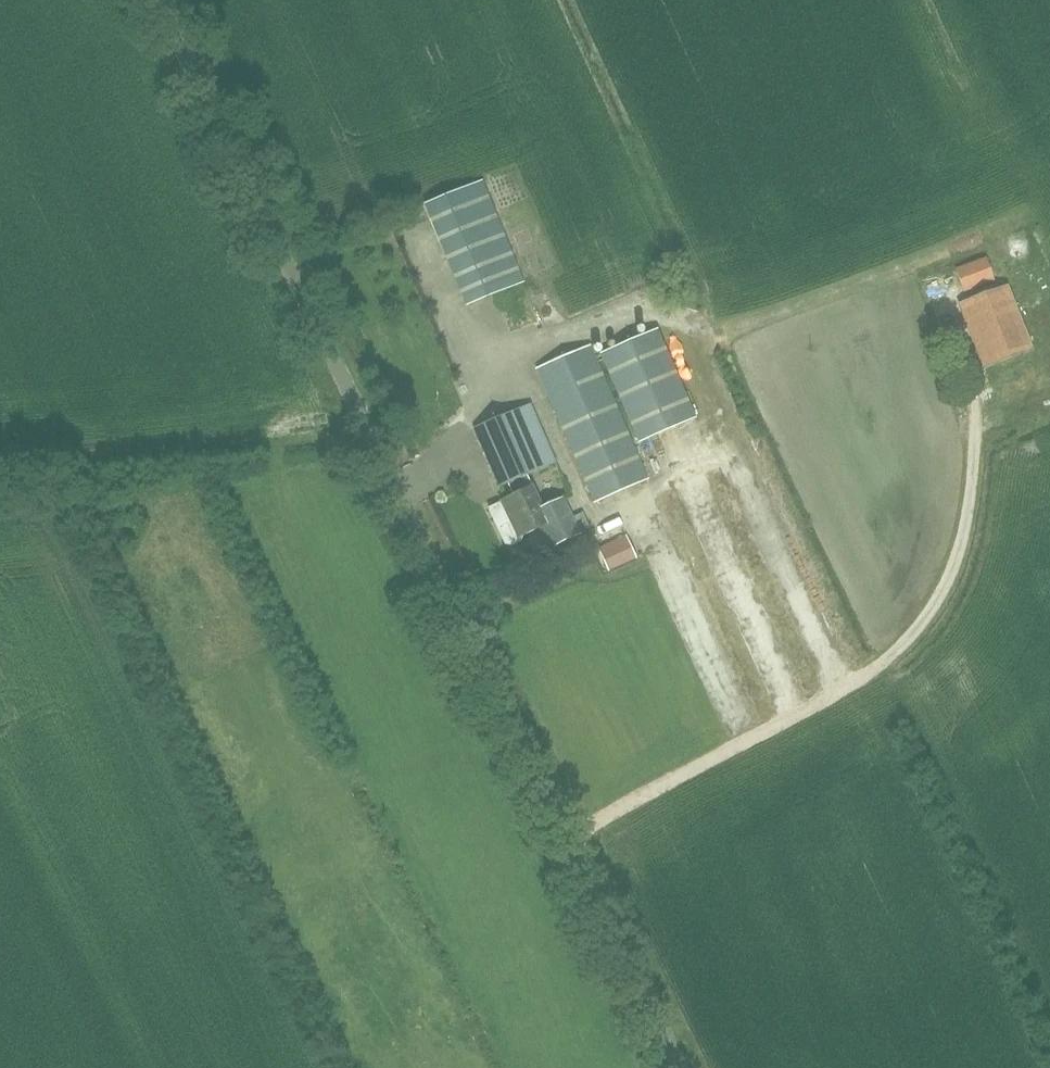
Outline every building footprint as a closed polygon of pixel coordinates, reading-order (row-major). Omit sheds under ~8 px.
[(524,285),(507,244),(483,181),(423,205),(449,267),(466,308),(524,285)] [(984,368),(1031,350),(1003,277),(994,281),(986,260),(956,271),(963,291),(987,284),(991,295),(960,307),(984,368)] [(656,330),(602,354),(640,442),(694,418),(656,330)] [(536,369),(595,504),(649,480),(590,345),(536,369)] [(511,490),(529,482),(526,476),(556,463),(530,405),(475,430),(500,487),(508,484),(511,490)] [(685,487),(726,584),(752,573),(712,475),(685,487)] [(529,482),(511,490),(514,497),(502,502),(512,525),(502,529),(500,535),(506,549),(512,551),(521,547),(524,540),(522,536),(540,528),(549,548),(579,535),(562,501),(543,509),(529,482)]
